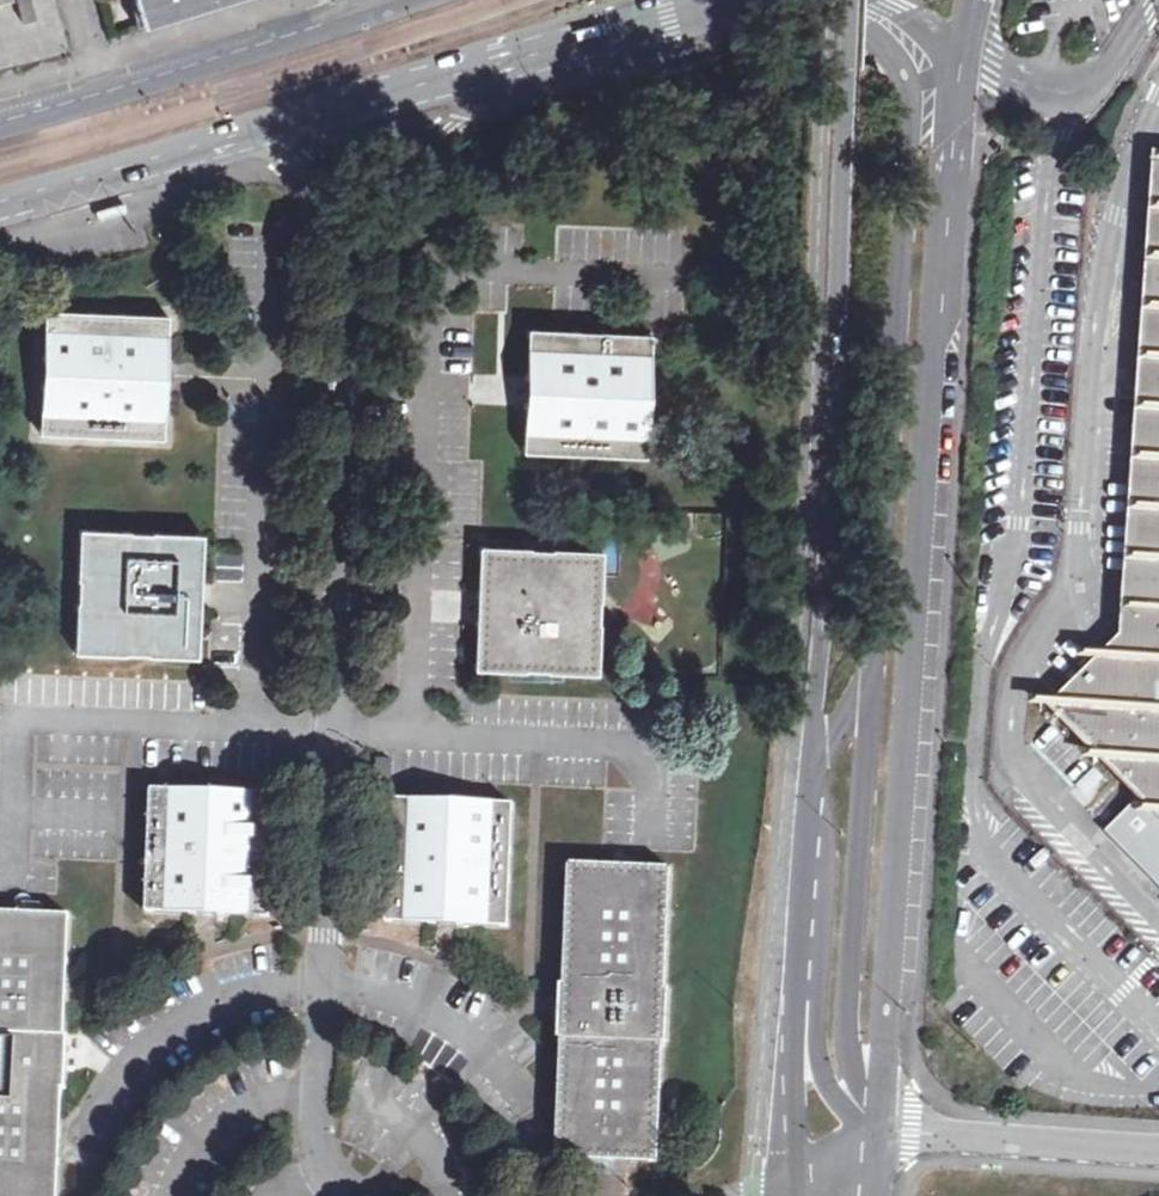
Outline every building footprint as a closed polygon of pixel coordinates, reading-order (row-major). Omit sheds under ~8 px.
[(55,0),(0,0),(0,73),(69,55),(55,0)] [(138,17),(193,0),(133,0),(138,17)] [(125,205),(100,213),(103,223),(129,214),(125,205)] [(1117,638),(1050,705),(1140,798),(1110,831),(1158,879),(1158,279),(1135,619),(1117,638)] [(168,315),(45,310),(39,434),(162,440),(165,377),(168,315)] [(656,335),(532,329),(530,391),(527,453),(651,459),(656,335)] [(204,535),(82,532),(78,656),(200,658),(202,596),(204,535)] [(607,553),(483,547),(481,610),(478,671),(602,677),(607,553)] [(660,681),(642,681),(642,699),(660,699),(660,681)] [(678,681),(660,681),(660,699),(677,699),(678,681)] [(1069,790),(1086,808),(1112,782),(1094,765),(1069,790)] [(279,794),(155,790),(150,910),(211,913),(275,915),(279,794)] [(516,801),(396,797),(390,921),(452,923),(512,926),(516,801)] [(1047,860),(1060,873),(1068,865),(1055,853),(1047,860)] [(626,863),(576,861),(571,983),(567,982),(566,1007),(565,1039),(569,1039),(564,1155),(602,1157),(617,1157),(667,1159),(672,1041),(675,1041),(677,987),(673,987),(677,864),(641,863),(626,863)] [(78,912),(0,909),(0,1195),(65,1195),(67,1141),(68,1120),(70,1086),(73,1087),(76,1044),(76,1031),(72,1030),(78,912)]
